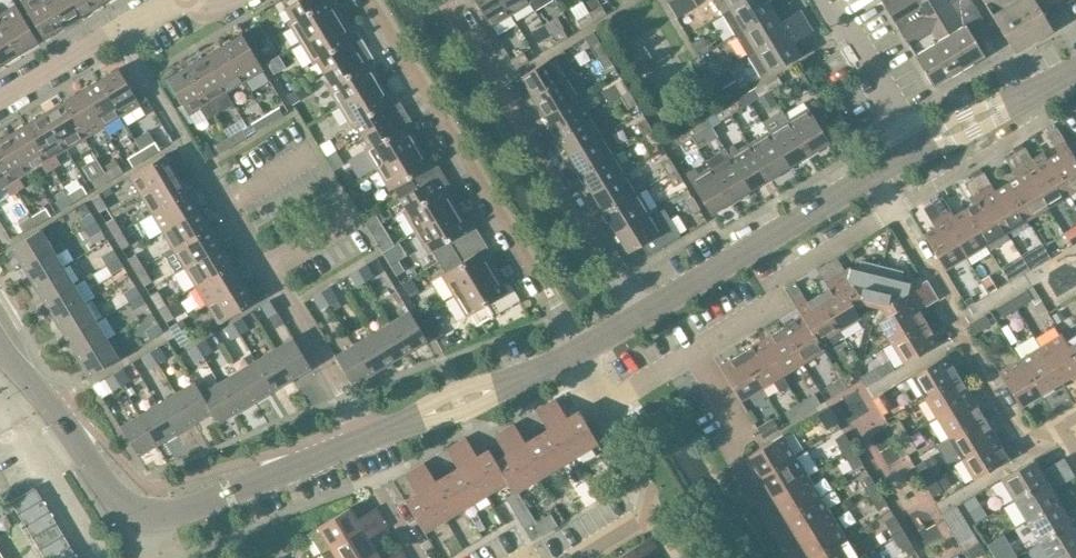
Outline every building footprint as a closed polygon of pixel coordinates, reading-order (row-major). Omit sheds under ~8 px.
[(43,36),(62,25),(47,0),(24,0),(22,2),(43,36)] [(80,14),(72,0),(47,0),(62,25),(80,14)] [(80,14),(98,2),(97,0),(72,0),(80,14)] [(302,42),(340,18),(330,0),(298,0),(285,8),(292,19),(289,21),(302,42)] [(501,0),(473,0),(490,27),(510,15),(506,8),(501,0)] [(506,8),(510,15),(530,3),(528,0),(501,0),(506,8)] [(530,3),(534,10),(550,0),(528,0),(530,3)] [(586,1),(590,8),(598,4),(596,0),(588,0),(586,1)] [(668,3),(677,17),(687,11),(680,0),(674,0),(668,3)] [(722,14),(729,9),(745,0),(713,0),(722,14)] [(722,14),(734,34),(773,11),(767,0),(745,0),(729,9),(722,14)] [(917,54),(914,55),(933,87),(984,56),(974,41),(990,32),(971,0),(952,0),(947,3),(946,0),(885,0),(917,54)] [(1058,0),(982,0),(1007,42),(1014,52),(1052,29),(1041,11),(1058,1),(1058,0)] [(18,52),(37,40),(15,5),(0,14),(0,22),(18,52)] [(592,11),(588,13),(593,22),(606,14),(601,6),(592,11)] [(773,11),(734,34),(747,55),(754,51),(805,21),(799,11),(781,22),(773,11)] [(593,22),(588,13),(577,20),(582,29),(593,22)] [(317,61),(324,72),(366,46),(359,34),(352,38),(340,18),(302,42),(314,62),(317,61)] [(754,51),(747,55),(760,76),(799,53),(792,42),(811,31),(805,21),(754,51)] [(1,62),(18,52),(0,22),(0,61),(1,62)] [(266,37),(258,24),(247,30),(256,44),(266,37)] [(562,29),(549,37),(555,45),(567,38),(562,29)] [(242,33),(223,45),(244,81),(263,69),(242,33)] [(539,43),(538,43),(544,52),(555,45),(549,37),(539,43)] [(701,57),(712,50),(704,37),(693,44),(701,57)] [(590,47),(597,59),(606,54),(599,42),(590,47)] [(223,45),(204,56),(226,92),(244,81),(223,45)] [(327,85),(340,106),(379,82),(367,62),(374,59),(366,46),(324,72),(330,83),(327,85)] [(521,77),(534,97),(576,72),(563,51),(521,77)] [(523,53),(511,60),(515,67),(516,69),(528,61),(523,53)] [(606,54),(597,59),(604,71),(613,66),(606,54)] [(204,56),(186,67),(213,111),(231,100),(226,92),(204,56)] [(724,70),(719,60),(717,62),(707,67),(713,77),(724,70)] [(186,67),(167,78),(183,104),(189,114),(189,115),(200,109),(205,116),(213,111),(186,67)] [(118,68),(98,80),(112,102),(120,115),(126,126),(145,114),(139,104),(140,103),(118,68)] [(724,70),(713,77),(719,87),(735,78),(728,68),(724,70)] [(576,72),(534,97),(545,116),(579,95),(587,90),(576,72)] [(776,75),(764,82),(769,90),(781,83),(776,75)] [(98,80),(80,91),(102,127),(120,115),(112,102),(98,80)] [(622,80),(614,85),(621,97),(629,92),(622,80)] [(379,82),(340,106),(352,126),(356,124),(362,134),(404,109),(405,109),(397,96),(390,100),(379,82)] [(764,82),(752,89),(757,97),(769,90),(764,82)] [(303,85),(287,95),(292,103),(307,93),(303,85)] [(80,91),(62,102),(84,138),(102,127),(80,91)] [(629,92),(621,97),(628,109),(636,104),(629,92)] [(579,95),(545,116),(557,135),(591,115),(579,95)] [(729,103),(726,106),(731,113),(742,106),(737,98),(729,103)] [(824,110),(817,100),(811,104),(818,114),(824,110)] [(62,102),(44,113),(66,149),(84,138),(62,102)] [(316,117),(308,104),(296,111),(304,124),(316,117)] [(730,113),(725,105),(714,113),(719,120),(730,113)] [(279,108),(266,116),(270,122),(283,115),(279,108)] [(807,108),(787,120),(808,154),(828,142),(807,108)] [(366,148),(378,169),(417,145),(406,126),(412,122),(404,109),(362,134),(362,135),(369,146),(366,148)] [(781,110),(762,123),(768,132),(789,166),(808,154),(787,120),(781,110)] [(44,113),(26,124),(52,168),(60,163),(55,155),(66,149),(44,113)] [(591,115),(557,135),(568,155),(609,131),(603,121),(601,122),(597,115),(595,113),(591,115)] [(270,122),(266,116),(252,124),(256,131),(270,122)] [(638,124),(645,136),(653,131),(646,119),(638,124)] [(699,122),(688,129),(693,137),(704,130),(699,122)] [(26,124),(8,135),(29,171),(40,164),(45,172),(52,168),(26,124)] [(1047,158),(1068,193),(1075,189),(1075,159),(1056,126),(1046,132),(1058,151),(1047,158)] [(693,137),(688,129),(675,137),(680,145),(693,137)] [(243,130),(229,138),(233,145),(247,136),(243,130)] [(568,155),(580,175),(615,154),(614,153),(620,150),(608,131),(568,155)] [(653,131),(645,136),(641,138),(648,150),(660,143),(653,131)] [(768,132),(749,144),(770,177),(789,166),(768,132)] [(0,140),(0,164),(16,191),(24,186),(19,177),(29,171),(8,135),(0,140)] [(233,145),(229,138),(215,147),(219,153),(233,145)] [(329,139),(320,145),(326,156),(336,150),(329,139)] [(155,143),(141,151),(145,158),(159,149),(155,143)] [(734,145),(726,150),(751,189),(770,177),(749,144),(737,151),(734,145)] [(394,187),(401,198),(443,172),(436,160),(429,164),(417,145),(378,169),(391,189),(394,187)] [(1024,146),(1014,152),(1047,206),(1068,193),(1047,158),(1043,152),(1032,159),(1024,146)] [(726,150),(707,161),(711,167),(732,201),(751,189),(726,150)] [(145,158),(141,151),(128,159),(132,166),(145,158)] [(1016,176),(1005,183),(1027,218),(1047,206),(1014,152),(1005,158),(1016,176)] [(615,154),(580,175),(592,193),(634,168),(631,163),(626,162),(621,164),(615,154)] [(129,177),(141,195),(176,174),(165,155),(129,177)] [(660,162),(667,174),(676,170),(669,158),(660,162)] [(5,186),(10,195),(16,191),(0,164),(0,188),(5,186)] [(118,164),(104,172),(109,179),(122,171),(118,164)] [(592,193),(604,213),(638,192),(631,181),(644,173),(639,165),(634,168),(592,193)] [(695,169),(687,174),(690,179),(711,214),(715,211),(732,201),(711,167),(698,175),(695,169)] [(676,170),(667,174),(675,187),(683,182),(676,170)] [(983,171),(974,176),(1006,231),(1027,218),(1005,183),(994,190),(983,171)] [(109,179),(104,172),(91,180),(95,188),(109,179)] [(404,211),(416,231),(456,208),(444,189),(451,185),(443,172),(401,198),(407,209),(404,211)] [(141,195),(151,213),(187,191),(176,174),(141,195)] [(974,176),(963,183),(975,202),(964,208),(986,243),(1001,234),(1006,231),(974,176)] [(82,185),(68,193),(73,201),(86,193),(82,185)] [(151,213),(163,231),(198,210),(187,191),(151,213)] [(604,213),(616,232),(650,211),(638,192),(604,213)] [(73,201),(68,193),(54,201),(59,210),(73,201)] [(92,199),(100,212),(106,208),(98,195),(92,199)] [(942,196),(932,202),(965,256),(986,243),(964,208),(953,215),(942,196)] [(685,202),(692,213),(699,208),(692,197),(685,202)] [(965,256),(932,202),(922,207),(934,227),(922,234),(943,269),(965,256)] [(432,250),(440,261),(481,236),(474,223),(467,227),(456,208),(416,231),(429,252),(432,250)] [(650,211),(616,232),(628,252),(641,244),(648,256),(681,236),(673,224),(664,209),(658,212),(656,208),(650,211)] [(46,209),(32,217),(36,223),(50,215),(46,209)] [(198,210),(163,231),(174,250),(209,228),(198,210)] [(78,219),(84,228),(96,221),(90,212),(78,219)] [(36,223),(32,217),(19,225),(22,231),(36,223)] [(106,222),(114,235),(121,231),(113,217),(106,222)] [(96,221),(84,228),(89,237),(101,230),(96,221)] [(1064,233),(1071,244),(1071,245),(1075,242),(1075,225),(1064,233)] [(185,268),(220,246),(209,228),(174,250),(164,255),(175,274),(185,268)] [(12,247),(23,266),(52,249),(40,230),(12,247)] [(121,231),(114,235),(122,249),(130,244),(121,231)] [(443,274),(455,295),(495,271),(483,251),(488,248),(481,236),(440,261),(446,272),(443,274)] [(388,238),(378,245),(382,252),(393,246),(388,238)] [(1041,243),(1021,255),(1030,270),(1050,257),(1041,243)] [(220,246),(185,268),(196,286),(231,264),(220,246)] [(23,266),(35,285),(63,268),(52,249),(23,266)] [(94,272),(106,264),(118,257),(113,249),(89,264),(94,272)] [(127,259),(135,272),(143,267),(135,254),(127,259)] [(1021,255),(1000,268),(1009,282),(1023,274),(1030,270),(1021,255)] [(836,256),(817,268),(826,262),(854,309),(855,308),(859,314),(873,305),(882,264),(861,259),(858,269),(850,267),(845,270),(837,257),(836,256)] [(118,257),(106,264),(111,273),(123,266),(118,257)] [(396,261),(390,265),(395,273),(401,269),(396,261)] [(826,262),(817,268),(817,269),(828,287),(817,294),(839,329),(860,316),(855,308),(854,309),(826,262)] [(196,286),(207,305),(243,283),(231,264),(196,286)] [(366,264),(359,269),(366,281),(374,276),(366,264)] [(902,269),(882,264),(873,305),(881,307),(887,315),(887,316),(932,288),(926,279),(922,282),(913,287),(909,281),(900,279),(902,269)] [(143,267),(135,272),(143,286),(151,281),(143,267)] [(35,285),(46,303),(74,286),(63,268),(35,285)] [(366,281),(359,269),(350,274),(357,287),(366,281)] [(495,271),(455,295),(467,315),(471,313),(478,324),(492,315),(493,316),(520,299),(512,286),(506,290),(495,271)] [(989,275),(980,280),(983,285),(989,294),(995,290),(997,288),(989,275)] [(418,290),(412,281),(403,286),(408,295),(418,290)] [(786,286),(784,287),(796,308),(801,315),(801,314),(818,342),(819,341),(824,348),(827,346),(828,341),(826,337),(839,329),(817,294),(806,300),(795,282),(795,281),(786,286)] [(243,283),(207,305),(219,323),(254,302),(243,283)] [(123,292),(128,301),(140,294),(135,285),(123,292)] [(46,303),(57,321),(85,304),(74,286),(46,303)] [(330,287),(322,291),(329,303),(337,299),(330,287)] [(938,298),(932,288),(887,316),(887,315),(878,321),(891,342),(925,320),(919,310),(929,303),(938,298)] [(1026,289),(1010,299),(1016,308),(1032,298),(1026,289)] [(149,295),(157,309),(165,303),(157,290),(149,295)] [(329,303),(322,291),(313,296),(321,308),(329,303)] [(140,294),(128,301),(134,310),(146,302),(140,294)] [(1016,308),(1010,299),(996,307),(1002,316),(1016,308)] [(260,306),(267,318),(277,312),(269,300),(260,306)] [(165,303),(157,309),(165,323),(173,317),(165,303)] [(57,321),(68,339),(96,322),(85,304),(57,321)] [(1058,309),(1050,314),(1055,323),(1063,318),(1058,309)] [(409,311),(391,322),(408,351),(427,339),(409,311)] [(801,314),(801,315),(781,327),(802,361),(824,348),(819,341),(818,342),(801,314)] [(969,323),(974,333),(990,323),(985,314),(969,323)] [(241,317),(232,323),(239,334),(248,329),(241,317)] [(938,342),(925,320),(891,342),(904,363),(938,342)] [(68,339),(79,358),(107,340),(96,322),(68,339)] [(146,329),(151,339),(163,332),(158,322),(146,329)] [(391,322),(372,333),(390,362),(408,351),(391,322)] [(239,334),(232,323),(223,328),(231,339),(239,334)] [(171,332),(180,347),(188,342),(179,327),(171,332)] [(781,327),(761,339),(782,374),(802,361),(781,327)] [(372,333),(354,344),(371,373),(390,362),(372,333)] [(1061,333),(1041,345),(1061,379),(1075,370),(1075,357),(1065,340),(1061,333)] [(1065,340),(1075,357),(1075,334),(1065,340)] [(449,335),(440,340),(445,349),(454,344),(449,335)] [(293,337),(275,348),(293,377),(311,367),(293,337)] [(205,339),(196,345),(203,356),(212,351),(205,339)] [(761,339),(740,351),(761,386),(772,380),(779,392),(788,386),(781,374),(782,374),(761,339)] [(107,340),(79,358),(90,375),(118,358),(107,340)] [(371,373),(354,344),(335,356),(352,385),(371,373)] [(203,356),(196,345),(187,350),(195,362),(203,356)] [(1041,345),(1019,358),(1039,392),(1061,379),(1041,345)] [(159,346),(150,351),(157,363),(166,358),(159,346)] [(275,348),(257,359),(275,389),(293,377),(275,348)] [(157,363),(150,351),(141,357),(149,369),(157,363)] [(740,351),(718,365),(740,399),(761,386),(740,351)] [(911,374),(924,396),(958,375),(945,354),(911,374)] [(1039,392),(1019,358),(998,371),(1019,404),(1039,392)] [(257,359),(238,371),(256,400),(275,389),(257,359)] [(859,376),(865,386),(881,377),(874,367),(860,376),(859,376)] [(122,369),(114,374),(121,386),(129,381),(122,369)] [(238,371),(220,382),(238,411),(256,400),(238,371)] [(121,386),(114,374),(106,379),(113,391),(121,386)] [(924,396),(937,416),(971,396),(958,375),(924,396)] [(846,386),(841,377),(826,386),(831,395),(846,386)] [(212,410),(195,381),(176,392),(194,420),(212,410)] [(220,382),(202,393),(212,410),(219,422),(238,411),(220,382)] [(176,392),(158,403),(175,432),(194,420),(176,392)] [(873,398),(881,413),(891,408),(882,392),(873,398)] [(814,393),(799,402),(805,411),(820,402),(814,393)] [(937,416),(949,437),(983,416),(971,396),(937,416)] [(555,399),(546,404),(546,405),(575,455),(597,442),(577,409),(565,416),(555,399)] [(805,411),(799,402),(785,411),(790,421),(805,411)] [(158,403),(140,414),(158,443),(175,432),(158,403)] [(546,428),(535,434),(554,467),(575,455),(546,405),(546,404),(536,410),(546,428)] [(818,412),(827,427),(837,421),(828,406),(818,412)] [(158,443),(140,414),(120,427),(138,455),(158,443)] [(949,437),(962,457),(996,436),(983,416),(949,437)] [(772,419),(757,427),(763,437),(777,428),(772,419)] [(889,426),(897,440),(907,434),(898,419),(889,425),(888,425),(889,426)] [(514,424),(504,430),(533,480),(554,467),(535,434),(524,441),(514,424)] [(513,492),(516,490),(533,480),(504,430),(495,436),(505,452),(494,459),(513,492)] [(834,438),(843,452),(853,446),(844,432),(834,438)] [(748,454),(759,473),(794,452),(783,433),(748,454)] [(907,434),(897,440),(906,454),(907,455),(917,449),(907,434)] [(996,436),(962,457),(975,479),(1009,458),(996,436)] [(485,493),(506,481),(494,459),(487,448),(476,455),(466,438),(456,444),(485,493)] [(465,506),(485,493),(456,444),(446,449),(456,467),(445,473),(465,506)] [(853,446),(843,452),(852,468),(862,462),(853,446)] [(759,473),(772,495),(807,474),(794,452),(759,473)] [(1002,480),(1015,501),(1069,467),(1064,458),(1042,471),(1035,459),(1002,480)] [(914,466),(923,481),(933,475),(923,460),(914,466)] [(443,519),(465,506),(445,473),(434,480),(424,463),(413,469),(443,519)] [(1015,501),(1027,522),(1061,501),(1054,489),(1075,476),(1069,467),(1015,501)] [(423,531),(443,519),(413,469),(404,475),(415,492),(403,499),(423,531)] [(772,495),(785,515),(819,494),(807,474),(772,495)] [(860,480),(868,493),(877,487),(869,474),(860,480)] [(933,475),(923,481),(932,496),(941,489),(933,475)] [(11,501),(45,557),(77,557),(34,487),(11,501)] [(877,487),(868,493),(877,509),(887,503),(877,487)] [(536,522),(516,490),(505,497),(531,540),(557,524),(550,513),(536,522)] [(785,515),(797,536),(832,515),(819,494),(785,515)] [(962,504),(975,524),(987,516),(974,496),(962,504)] [(1040,543),(1075,520),(1075,509),(1068,513),(1061,501),(1027,522),(1040,543)] [(349,506),(307,531),(320,552),(380,516),(374,506),(355,517),(349,506)] [(944,514),(942,515),(948,524),(963,515),(958,506),(944,514)] [(797,536),(809,556),(845,535),(832,515),(797,536)] [(885,520),(894,536),(904,530),(894,515),(885,520)] [(963,515),(948,524),(953,533),(969,524),(963,515)] [(320,552),(324,557),(358,557),(374,548),(367,537),(386,525),(380,516),(320,552)] [(1049,557),(1061,557),(1075,549),(1075,520),(1040,543),(1049,557)] [(969,524),(953,533),(959,543),(974,533),(969,524)] [(904,530),(894,536),(902,550),(912,544),(904,530)] [(974,533),(959,543),(964,550),(964,552),(980,542),(974,533)] [(865,554),(859,544),(853,548),(845,535),(809,556),(810,557),(858,557),(865,554)] [(656,547),(649,536),(613,557),(637,557),(656,547)] [(989,546),(996,557),(1014,557),(1017,556),(1006,536),(989,546)] [(964,552),(968,557),(975,557),(985,552),(980,542),(964,552)] [(374,548),(358,557),(380,557),(374,548)] [(405,557),(399,548),(381,557),(403,557),(405,557)] [(1061,557),(1075,557),(1075,549),(1061,557)]
